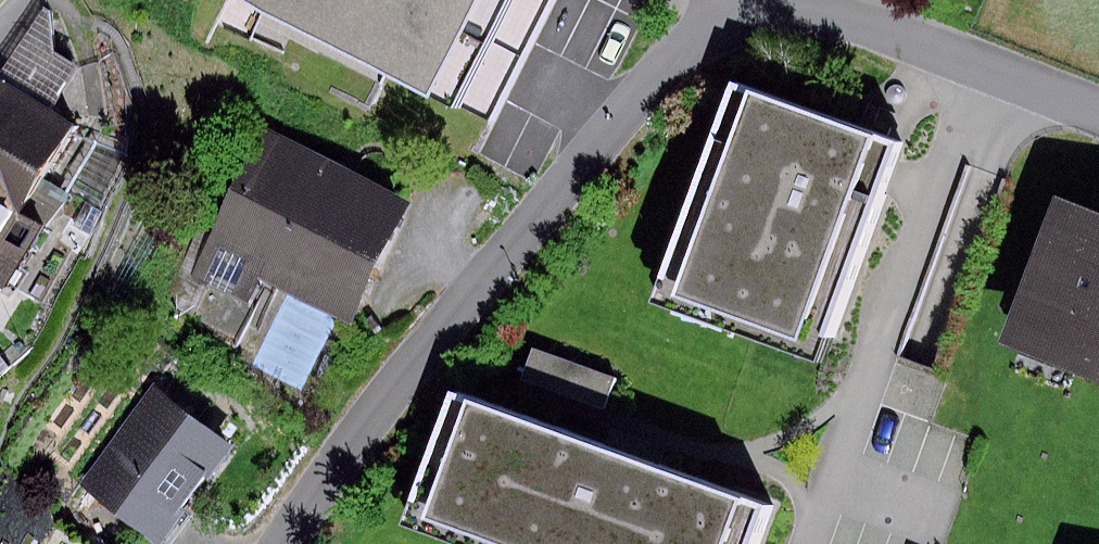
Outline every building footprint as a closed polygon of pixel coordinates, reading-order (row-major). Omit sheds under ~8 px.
[(488,121),(550,0),(252,0),(488,121)] [(0,71),(0,79),(48,109),(77,65),(53,52),(52,11),(43,7),(0,71)] [(4,297),(67,194),(39,176),(72,123),(48,109),(0,79),(0,294),(4,297)] [(752,83),(675,298),(839,356),(919,143),(752,83)] [(405,203),(265,133),(194,274),(245,299),(258,274),(347,319),(405,203)] [(1049,209),(996,354),(1066,379),(1098,391),(1098,227),(1049,209)] [(530,346),(518,378),(603,407),(614,375),(530,346)] [(0,356),(0,376),(10,368),(0,356)] [(230,444),(154,392),(85,490),(161,543),(230,444)] [(429,520),(496,543),(772,543),(784,507),(472,394),(429,520)]
